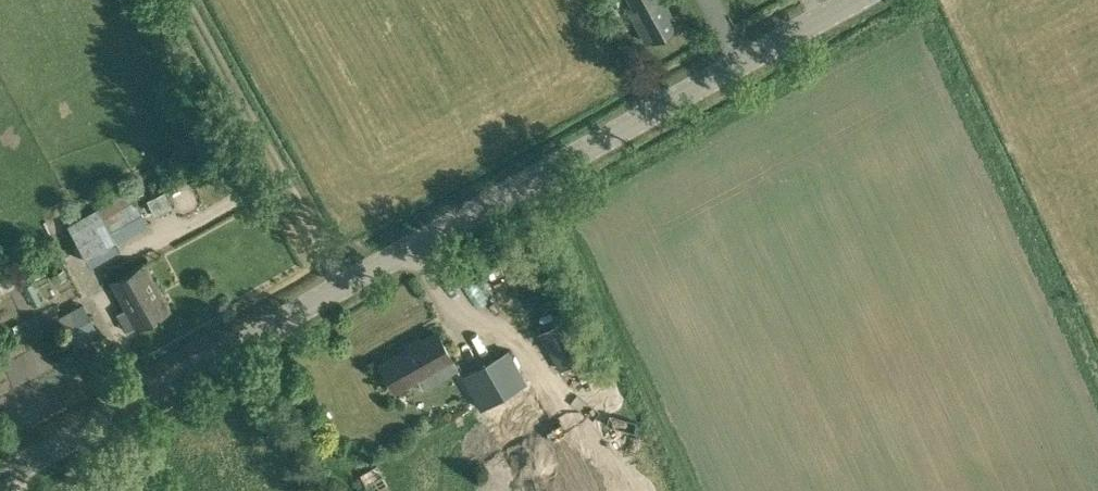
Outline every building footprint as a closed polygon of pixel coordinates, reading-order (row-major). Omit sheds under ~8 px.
[(632,9),(629,11),(644,39),(649,36),(650,38),(677,23),(665,0),(627,0),(632,9)] [(130,188),(97,206),(68,223),(91,262),(120,245),(117,240),(148,223),(130,188)] [(136,325),(170,306),(144,261),(111,280),(127,307),(118,312),(127,329),(136,324),(136,325)] [(67,312),(72,322),(65,326),(75,342),(97,330),(88,314),(82,303),(67,312)] [(109,335),(122,322),(109,309),(96,322),(109,335)] [(553,315),(533,325),(563,384),(587,371),(577,351),(573,354),(553,315)] [(392,356),(392,357),(381,363),(395,388),(406,382),(407,382),(418,376),(424,385),(438,377),(433,368),(452,357),(437,330),(392,356)] [(597,441),(580,411),(539,435),(543,442),(524,453),(534,470),(553,459),(556,465),(597,441)] [(368,490),(389,490),(373,457),(355,465),(368,490)]
